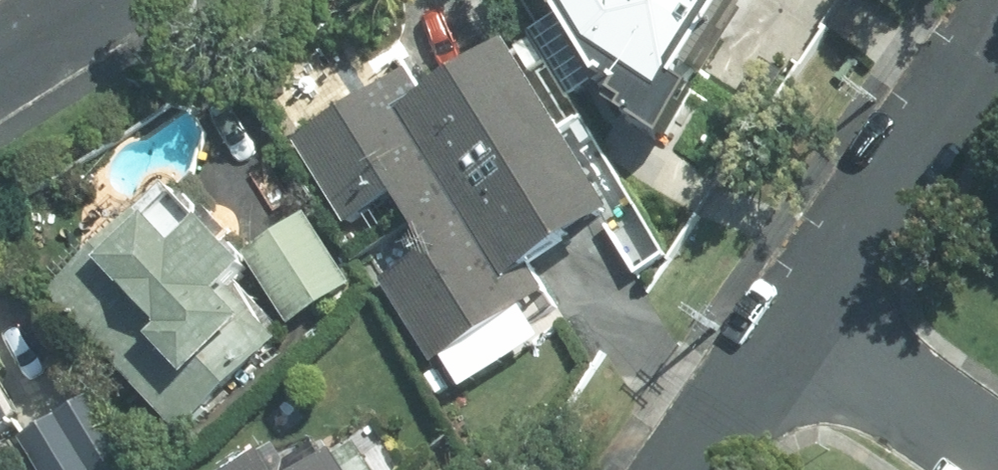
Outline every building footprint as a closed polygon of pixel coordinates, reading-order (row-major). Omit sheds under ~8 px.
[(580,90),(665,143),(754,0),(538,0),(580,90)] [(387,64),(264,140),(427,405),(570,318),(543,273),(616,229),(503,45),(410,102),(387,64)] [(302,321),(174,198),(60,316),(188,439),(302,321)] [(0,370),(0,450),(35,430),(0,370)] [(232,469),(378,469),(337,405),(232,469)] [(87,408),(21,447),(34,469),(123,469),(87,408)]
